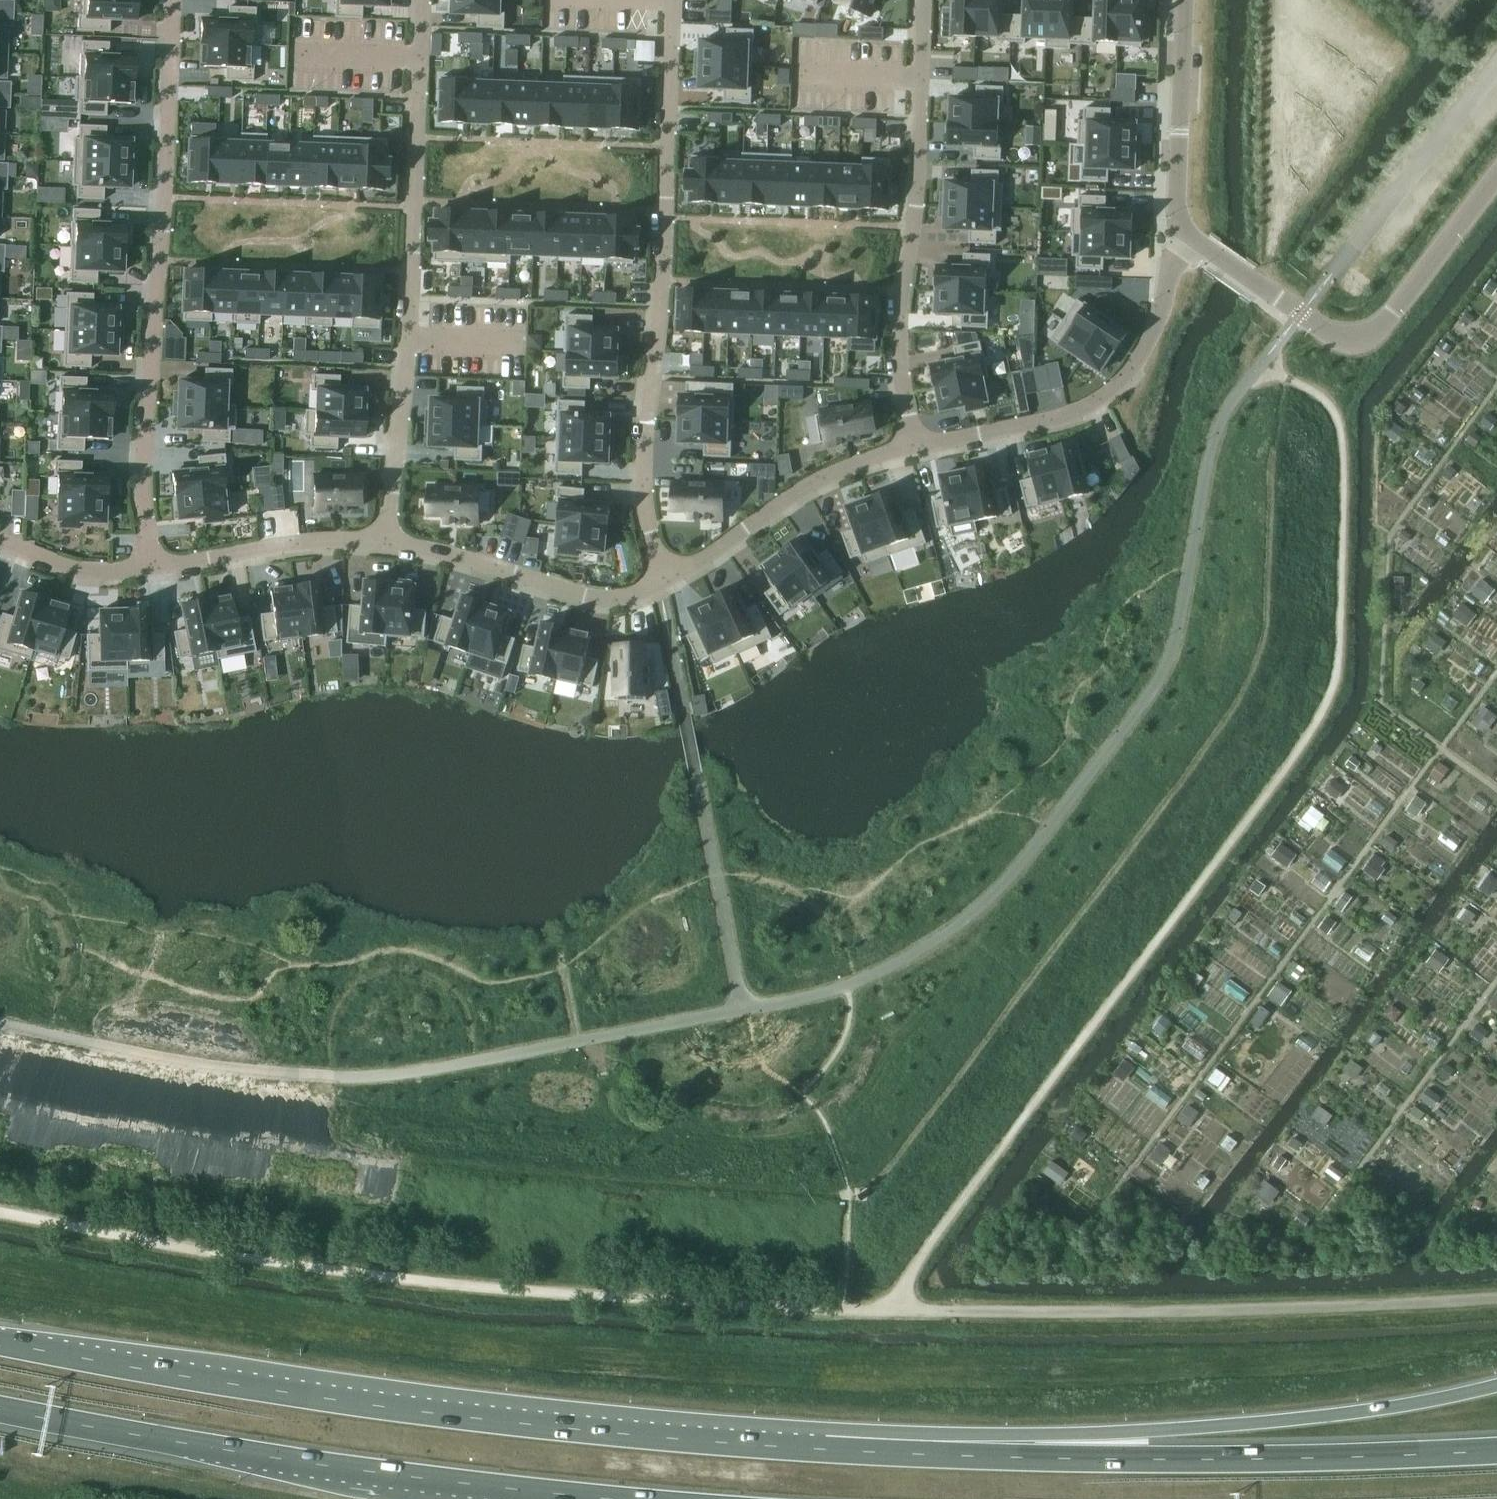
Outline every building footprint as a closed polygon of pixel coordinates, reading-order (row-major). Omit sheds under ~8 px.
[(13,14),(13,1),(0,0),(0,14),(13,14)] [(136,20),(137,0),(82,0),(81,16),(77,15),(77,31),(109,32),(109,19),(136,20)] [(362,6),(387,7),(387,0),(334,0),(334,18),(361,19),(362,6)] [(500,14),(501,0),(453,0),(452,15),(478,16),(477,28),(505,29),(505,14),(500,14)] [(707,23),(731,24),(732,12),(732,2),(727,0),(718,0),(714,11),(707,11),(707,23)] [(836,3),(869,16),(873,6),(874,6),(875,6),(874,5),(875,1),(876,2),(877,1),(876,0),(837,0),(836,3)] [(943,37),(951,37),(975,38),(977,0),(953,0),(952,11),(944,11),(943,37)] [(975,38),(976,38),(976,37),(993,37),(993,42),(1011,43),(1012,16),(1002,15),(1000,15),(1000,7),(1001,0),(977,0),(975,38)] [(1011,43),(1025,43),(1025,39),(1045,40),(1045,49),(1046,49),(1048,0),(1024,0),(1024,8),(1023,16),(1022,16),(1012,16),(1011,43)] [(1046,49),(1070,50),(1070,45),(1082,46),(1083,19),(1073,18),(1071,18),(1072,10),(1072,0),(1048,0),(1046,49)] [(1082,46),(1096,46),(1096,43),(1116,44),(1116,47),(1117,47),(1119,0),(1095,0),(1095,19),(1083,19),(1082,46)] [(1117,47),(1141,48),(1141,40),(1147,41),(1148,21),(1142,21),(1143,0),(1119,0),(1117,47)] [(227,20),(200,19),(199,43),(255,45),(256,21),(255,21),(255,8),(228,7),(227,20)] [(12,27),(13,14),(0,14),(0,27),(12,27)] [(884,29),(859,28),(858,40),(883,41),(884,29)] [(696,53),(695,65),(753,67),(754,31),(727,29),(726,40),(726,42),(718,42),(701,41),(700,53),(696,53)] [(459,33),(459,43),(471,44),(471,34),(459,33)] [(471,34),(471,44),(483,44),(483,34),(471,34)] [(519,36),(507,35),(506,45),(518,46),(519,36)] [(518,46),(530,46),(531,36),(519,36),(518,46)] [(555,37),(554,47),(566,48),(567,38),(555,37)] [(567,38),(566,48),(578,48),(579,38),(567,38)] [(603,39),(602,49),(614,50),(615,40),(603,39)] [(615,40),(614,50),(626,50),(634,50),(635,41),(627,41),(627,40),(615,40)] [(75,77),(75,78),(134,81),(135,57),(108,56),(108,43),(81,42),(81,54),(79,54),(79,77),(75,77)] [(249,46),(255,46),(255,45),(199,43),(199,44),(201,44),(200,67),(225,68),(225,81),(252,82),(253,66),(248,66),(249,46)] [(695,65),(695,77),(699,77),(699,89),(716,90),(724,90),(724,92),(724,103),(751,104),(752,88),(747,88),(748,68),(752,68),(753,67),(695,65)] [(952,80),(977,81),(978,69),(953,68),(952,80)] [(978,69),(977,81),(990,82),(990,69),(978,69)] [(467,124),(469,78),(442,77),(440,122),(456,123),(465,123),(467,124)] [(539,126),(563,127),(565,77),(564,77),(564,86),(541,86),(539,126)] [(565,77),(563,127),(565,127),(567,129),(573,130),(576,128),(585,128),(587,128),(589,78),(565,77)] [(134,82),(134,81),(75,78),(74,102),(79,102),(78,115),(106,116),(106,103),(131,104),(132,82),(134,82)] [(489,124),(491,124),(493,84),(470,83),(470,78),(469,78),(467,124),(489,124)] [(589,78),(587,128),(588,128),(591,131),(598,131),(600,129),(609,129),(611,129),(613,79),(589,78)] [(613,79),(611,129),(639,130),(641,80),(613,79)] [(0,82),(0,95),(10,96),(10,83),(0,82)] [(517,85),(493,84),(491,124),(502,125),(515,125),(517,85)] [(526,128),(528,126),(539,126),(541,86),(517,85),(515,125),(516,125),(519,128),(526,128)] [(206,97),(218,98),(219,88),(207,87),(206,97)] [(948,121),(948,122),(998,124),(999,123),(997,123),(998,103),(1003,103),(1003,88),(979,87),(976,87),(976,99),(950,98),(949,121),(948,121)] [(231,88),(219,88),(218,98),(230,98),(231,88)] [(1135,103),(1135,91),(1111,90),(1110,102),(1135,103)] [(0,95),(0,109),(9,109),(10,96),(0,95)] [(266,106),(266,96),(254,95),(254,105),(266,106)] [(266,106),(278,106),(278,96),(266,96),(266,106)] [(314,98),(303,97),(302,107),(314,108),(314,98)] [(314,98),(314,108),(326,108),(326,98),(314,98)] [(350,99),(350,109),(362,110),(362,100),(350,99)] [(374,110),(374,100),(362,100),(362,110),(374,110)] [(1078,121),(1077,145),(1139,147),(1140,135),(1135,135),(1136,123),(1119,122),(1110,122),(1110,120),(1111,109),(1084,108),(1083,121),(1078,121)] [(721,114),(709,113),(708,123),(720,124),(721,114)] [(720,124),(732,124),(733,114),(721,114),(720,124)] [(769,116),(757,115),(756,125),(768,126),(769,116)] [(780,126),(781,116),(769,116),(768,126),(780,126)] [(804,127),(816,127),(817,117),(805,117),(804,127)] [(817,117),(816,127),(828,128),(840,128),(841,118),(829,118),(817,117)] [(39,119),(39,132),(40,132),(48,133),(48,120),(39,119)] [(852,129),(864,130),(865,120),(853,119),(852,129)] [(865,120),(864,130),(876,130),(877,120),(865,120)] [(948,133),(947,146),(974,147),(973,160),(1001,161),(1001,145),(998,145),(998,124),(948,122),(948,125),(948,133)] [(73,138),(72,162),(134,165),(135,153),(130,153),(131,141),(114,140),(105,140),(105,138),(106,127),(79,126),(78,139),(73,138)] [(1044,132),(1044,141),(1056,141),(1057,132),(1044,132)] [(217,138),(215,183),(239,184),(241,134),(240,134),(239,139),(217,138)] [(265,135),(241,134),(239,184),(249,185),(263,185),(265,135)] [(266,188),(273,188),(276,186),(287,186),(288,145),(265,145),(266,135),(265,135),(263,185),(264,185),(266,188)] [(217,138),(189,137),(187,182),(215,183),(217,138)] [(308,187),(311,187),(313,137),(312,137),(311,146),(288,145),(287,186),(288,186),(290,189),(297,189),(300,187),(308,187)] [(311,187),(335,188),(337,138),(313,137),(311,187)] [(361,139),(337,138),(335,188),(336,188),(338,191),(345,191),(348,189),(356,189),(359,189),(361,139)] [(386,190),(387,180),(391,180),(392,160),(387,160),(388,140),(361,139),(359,189),(386,190)] [(1070,144),(1069,168),(1081,169),(1081,182),(1108,183),(1108,172),(1108,170),(1117,170),(1134,171),(1134,159),(1139,159),(1139,147),(1077,145),(1070,144)] [(741,204),(743,154),(742,154),(742,163),(720,163),(720,158),(719,158),(717,203),(739,204),(741,204)] [(743,154),(741,204),(765,205),(767,155),(743,154)] [(775,208),(778,206),(789,206),(791,156),(767,155),(765,205),(766,205),(769,208),(775,208)] [(799,209),(802,207),(813,207),(815,166),(792,165),(792,156),(791,156),(789,206),(790,206),(793,209),(799,209)] [(690,192),(690,202),(717,203),(719,158),(692,157),(691,172),(686,172),(686,191),(690,192)] [(862,168),(839,167),(837,208),(838,208),(840,211),(847,211),(850,209),(861,209),(863,159),(862,159),(862,168)] [(863,159),(861,209),(889,210),(891,160),(863,159)] [(134,177),(134,165),(72,162),(71,186),(76,186),(76,199),(103,200),(103,189),(103,187),(112,188),(129,188),(129,176),(134,177)] [(813,207),(837,208),(839,167),(815,166),(813,207)] [(941,194),(940,206),(1002,208),(1003,185),(998,184),(999,172),(972,170),(971,181),(971,183),(963,183),(946,182),(945,194),(941,194)] [(36,190),(36,203),(46,203),(46,191),(36,190)] [(1072,209),(1071,233),(1131,235),(1132,232),(1132,224),(1132,211),(1106,210),(1106,197),(1079,196),(1078,209),(1072,209)] [(940,206),(940,218),(944,218),(944,230),(961,231),(969,231),(969,233),(969,244),(996,245),(996,232),(1001,232),(1002,208),(940,206)] [(99,223),(99,211),(72,209),(71,222),(70,222),(69,246),(125,248),(125,246),(125,237),(126,224),(99,223)] [(462,263),(464,212),(436,211),(436,222),(431,222),(431,241),(435,241),(434,262),(462,263)] [(464,212),(462,263),(486,264),(488,213),(466,212),(464,212)] [(488,213),(486,264),(510,265),(512,214),(488,213)] [(512,214),(510,265),(511,265),(511,255),(534,256),(536,215),(514,214),(512,214)] [(560,216),(536,215),(534,256),(558,257),(560,216)] [(582,258),(584,217),(560,216),(558,257),(582,258)] [(605,259),(605,264),(606,264),(608,218),(584,217),(582,258),(605,259)] [(635,230),(635,219),(608,218),(606,264),(633,265),(634,249),(638,249),(639,230),(635,230)] [(1071,233),(1071,234),(1073,234),(1072,256),(1076,257),(1076,269),(1103,271),(1103,260),(1104,258),(1112,258),(1129,259),(1130,236),(1131,236),(1131,235),(1071,233)] [(125,248),(69,246),(69,247),(70,247),(69,283),(96,284),(97,273),(97,271),(105,271),(122,272),(123,249),(124,250),(125,248)] [(935,287),(935,290),(989,292),(989,291),(985,291),(986,271),(990,271),(990,255),(963,254),(963,267),(936,266),(935,279),(935,287)] [(1038,260),(1038,275),(1048,276),(1048,260),(1038,260)] [(209,323),(211,272),(184,271),(182,322),(209,323)] [(232,323),(233,323),(235,273),(211,272),(209,323),(210,323),(211,313),(232,314),(232,323)] [(248,274),(235,273),(233,323),(257,324),(259,274),(248,274)] [(257,324),(258,324),(259,315),(282,316),(283,275),(259,274),(257,324)] [(305,326),(307,276),(283,275),(282,316),(304,317),(304,326),(305,326)] [(329,327),(331,277),(307,276),(305,326),(329,327)] [(352,328),(353,328),(355,278),(331,277),(329,327),(330,327),(331,318),(352,319),(352,328)] [(1075,289),(1099,290),(1100,278),(1075,277),(1075,289)] [(358,278),(355,278),(353,328),(381,329),(383,279),(358,278)] [(1485,289),(1494,294),(1496,290),(1496,285),(1491,281),(1485,289)] [(449,287),(448,297),(460,298),(461,288),(449,287)] [(461,288),(460,298),(472,298),(473,288),(461,288)] [(497,289),(496,299),(508,299),(509,289),(497,289)] [(509,289),(508,299),(520,300),(521,290),(509,289)] [(935,290),(935,291),(936,291),(935,314),(952,314),(961,315),(961,317),(960,328),(987,329),(989,292),(935,290)] [(545,291),(544,301),(556,301),(557,291),(545,291)] [(557,291),(556,301),(568,302),(569,292),(557,291)] [(704,333),(706,292),(678,291),(677,332),(704,333)] [(728,334),(730,293),(706,292),(704,333),(728,334)] [(121,332),(121,320),(117,320),(117,308),(100,307),(92,307),(92,305),(92,294),(65,293),(64,330),(121,332)] [(593,293),(592,303),(604,303),(605,293),(593,293)] [(605,293),(604,303),(616,304),(617,294),(605,293)] [(752,335),(754,294),(730,293),(728,334),(752,335)] [(778,295),(754,294),(752,335),(776,336),(778,295)] [(802,296),(778,295),(776,336),(800,337),(802,296)] [(800,337),(824,338),(826,297),(802,296),(800,337)] [(824,338),(848,338),(850,298),(826,297),(824,338)] [(848,338),(875,340),(877,299),(850,298),(848,338)] [(1077,300),(1064,320),(1114,353),(1116,351),(1120,344),(1127,333),(1077,300)] [(1466,312),(1461,320),(1468,325),(1473,318),(1466,312)] [(617,353),(618,330),(601,329),(593,329),(593,327),(593,316),(566,315),(564,352),(619,354),(619,353),(617,353)] [(1064,322),(1052,341),(1100,373),(1112,354),(1113,354),(1114,353),(1064,320),(1063,321),(1064,322)] [(1021,324),(1021,335),(1033,335),(1034,325),(1021,324)] [(90,368),(90,357),(90,355),(99,355),(116,356),(116,344),(121,344),(121,332),(64,330),(62,367),(90,368)] [(956,360),(929,365),(932,378),(934,386),(934,389),(988,378),(984,354),(982,354),(980,342),(977,342),(976,333),(954,333),(957,347),(953,347),(956,360)] [(1443,340),(1434,352),(1441,358),(1451,346),(1443,340)] [(244,349),(244,359),(256,360),(256,350),(244,349)] [(268,360),(268,350),(256,350),(256,360),(268,360)] [(292,351),(292,361),(304,361),(304,351),(292,351)] [(304,361),(316,362),(316,352),(304,351),(304,361)] [(563,389),(590,390),(591,377),(618,378),(618,366),(618,358),(619,354),(564,352),(564,353),(568,353),(567,373),(564,373),(563,389)] [(208,354),(196,353),(196,363),(208,364),(208,354)] [(352,353),(340,353),(340,363),(352,363),(352,353)] [(364,364),(364,354),(352,353),(352,363),(364,364)] [(208,354),(208,364),(220,364),(220,354),(208,354)] [(1034,359),(1019,362),(1021,371),(1033,369),(1034,359)] [(1057,365),(1046,367),(1050,390),(1061,388),(1057,365)] [(1045,366),(1033,369),(1038,393),(1050,390),(1046,367),(1045,366)] [(703,367),(691,367),(690,377),(702,378),(703,367)] [(703,367),(702,378),(714,378),(715,368),(703,367)] [(173,404),(235,407),(235,406),(225,405),(226,385),(231,386),(231,370),(204,369),(204,380),(204,382),(195,381),(178,381),(178,393),(173,393),(173,404)] [(751,379),(751,369),(739,369),(739,379),(751,379)] [(751,379),(763,380),(763,370),(751,369),(751,379)] [(1026,395),(1038,393),(1033,369),(1021,371),(1026,395)] [(786,381),(798,381),(799,371),(787,371),(786,381)] [(811,372),(799,371),(798,381),(810,382),(811,372)] [(1021,371),(1011,373),(1016,397),(1026,395),(1021,371)] [(30,373),(30,385),(44,386),(45,374),(30,373)] [(364,390),(339,389),(339,376),(312,375),(311,391),(316,391),(315,411),(304,410),(304,412),(364,414),(364,413),(363,413),(364,390)] [(85,391),(86,378),(59,377),(58,393),(62,393),(61,414),(111,416),(111,413),(112,405),(112,392),(85,391)] [(988,378),(934,389),(935,390),(936,390),(940,412),(956,409),(965,407),(966,409),(967,412),(986,408),(984,403),(987,402),(983,380),(989,379),(988,378)] [(846,379),(834,379),(834,389),(846,389),(846,379)] [(858,390),(858,380),(846,379),(846,389),(858,390)] [(678,408),(678,417),(678,419),(733,421),(734,397),(733,397),(734,385),(726,384),(706,384),(706,396),(679,395),(678,408)] [(767,386),(767,395),(778,396),(779,387),(767,386)] [(798,387),(779,386),(779,387),(778,396),(778,399),(803,400),(803,388),(803,387),(798,387)] [(427,411),(426,423),(487,425),(488,401),(485,401),(485,388),(458,387),(457,398),(457,400),(449,400),(432,399),(431,411),(427,411)] [(1417,391),(1412,398),(1417,402),(1423,395),(1417,391)] [(585,415),(585,413),(585,402),(558,401),(557,438),(614,440),(614,428),(610,428),(610,416),(593,415),(585,415)] [(1396,402),(1391,410),(1399,416),(1405,408),(1396,402)] [(826,447),(837,445),(837,446),(838,445),(838,444),(842,444),(842,445),(843,445),(843,444),(848,443),(848,444),(849,444),(849,443),(853,442),(853,443),(854,443),(854,442),(859,441),(858,435),(875,432),(871,409),(870,409),(869,403),(820,411),(821,416),(816,416),(820,443),(825,442),(826,447)] [(177,417),(176,429),(193,429),(202,430),(202,432),(201,442),(228,444),(229,431),(234,431),(235,407),(173,404),(172,416),(177,417)] [(364,414),(304,412),(303,435),(309,436),(309,449),(336,450),(337,437),(364,438),(364,417),(364,414)] [(1488,413),(1480,424),(1489,431),(1496,420),(1488,413)] [(61,415),(57,415),(56,451),(83,452),(83,441),(84,439),(92,439),(109,440),(110,417),(111,417),(111,416),(61,414),(61,415)] [(696,444),(704,444),(704,446),(704,457),(731,458),(732,422),(733,422),(733,421),(678,419),(678,420),(679,420),(678,443),(696,444)] [(426,423),(426,435),(430,435),(430,447),(447,448),(455,448),(455,450),(455,461),(482,462),(483,446),(478,446),(479,426),(487,426),(487,425),(426,423)] [(1390,423),(1383,434),(1393,441),(1401,431),(1390,423)] [(1473,432),(1466,442),(1474,448),(1481,438),(1473,432)] [(1119,436),(1108,441),(1120,463),(1129,482),(1138,472),(1139,470),(1134,460),(1132,457),(1131,458),(1119,436)] [(582,475),(583,465),(583,463),(591,463),(608,464),(609,452),(613,452),(614,440),(557,438),(555,474),(582,475)] [(1064,500),(1088,494),(1075,443),(1051,449),(1064,500)] [(349,449),(341,449),(341,457),(349,457),(349,449)] [(1049,449),(1050,450),(1026,456),(1032,479),(1019,482),(1026,508),(1062,499),(1062,500),(1064,500),(1051,449),(1049,449)] [(173,493),(174,496),(227,491),(227,490),(224,490),(222,470),(225,470),(224,454),(197,457),(198,470),(171,472),(173,485),(173,493)] [(106,500),(107,497),(107,489),(107,476),(81,475),(81,462),(54,461),(53,477),(57,477),(56,498),(106,500)] [(775,478),(776,465),(751,464),(750,477),(775,478)] [(967,470),(964,470),(975,522),(1012,514),(1007,488),(994,491),(989,465),(975,468),(967,470)] [(1448,467),(1442,474),(1449,480),(1455,472),(1448,467)] [(942,500),(931,502),(937,528),(950,526),(952,538),(977,533),(975,522),(964,470),(963,470),(963,472),(940,476),(943,491),(944,499),(942,500)] [(347,506),(363,506),(363,476),(313,476),(313,512),(347,512),(347,506)] [(700,519),(705,520),(706,520),(706,519),(710,519),(710,520),(711,520),(722,520),(723,484),(674,482),(673,489),(672,512),(689,512),(688,519),(694,519),(694,520),(695,520),(695,519),(699,519),(699,520),(700,520),(700,519)] [(271,512),(284,510),(281,486),(269,487),(271,512)] [(271,512),(269,487),(257,488),(259,513),(271,512)] [(480,489),(430,487),(430,493),(429,493),(428,516),(445,517),(445,523),(450,524),(451,524),(451,523),(455,523),(455,524),(456,525),(456,524),(461,524),(461,525),(462,525),(462,524),(466,524),(466,525),(467,525),(467,524),(478,525),(480,489)] [(608,526),(609,517),(610,505),(583,502),(585,490),(558,487),(556,502),(560,503),(557,524),(608,529),(608,526)] [(872,497),(869,498),(890,557),(926,544),(914,509),(902,514),(893,489),(880,494),(872,497)] [(24,491),(11,490),(10,515),(23,516),(24,491)] [(230,515),(227,491),(174,496),(174,497),(175,497),(177,520),(193,518),(203,517),(203,519),(203,523),(223,521),(222,516),(230,515)] [(1427,496),(1420,505),(1427,510),(1434,501),(1427,496)] [(36,522),(37,497),(25,497),(24,521),(36,522)] [(106,500),(56,498),(56,499),(57,499),(56,522),(59,522),(59,528),(78,528),(79,525),(79,523),(88,523),(104,524),(105,501),(106,501),(106,500)] [(852,530),(841,534),(850,559),(863,555),(866,564),(889,556),(889,557),(890,557),(869,498),(868,498),(869,499),(846,507),(851,521),(854,529),(852,530)] [(513,541),(520,517),(508,514),(501,537),(513,541)] [(524,545),(532,521),(520,517),(513,541),(524,545)] [(578,556),(578,550),(580,550),(588,551),(604,553),(606,530),(608,530),(608,529),(557,524),(557,525),(559,525),(556,548),(559,548),(559,554),(578,556)] [(1402,529),(1397,538),(1405,543),(1411,535),(1402,529)] [(783,550),(781,552),(812,595),(843,572),(827,550),(817,558),(801,537),(790,545),(783,550)] [(781,553),(761,567),(770,579),(775,586),(773,587),(764,594),(780,616),(810,594),(811,595),(812,595),(781,552),(780,552),(781,553)] [(1404,578),(1395,578),(1395,587),(1404,587),(1404,578)] [(1470,593),(1484,604),(1495,590),(1481,579),(1470,593)] [(348,632),(347,644),(385,647),(391,583),(388,583),(380,582),(366,581),(363,607),(350,605),(348,632)] [(296,585),(294,586),(301,638),(339,633),(343,633),(343,605),(335,606),(322,608),(319,583),(305,584),(296,585)] [(391,583),(385,647),(386,647),(387,636),(387,635),(425,638),(427,610),(416,609),(414,609),(414,601),(416,586),(392,584),(392,583),(391,583)] [(270,613),(259,615),(262,642),(299,637),(299,638),(301,638),(294,586),(293,586),(293,587),(269,590),(271,605),(272,613),(270,613)] [(714,597),(711,598),(737,655),(772,638),(757,605),(745,611),(734,587),(721,593),(714,597)] [(45,599),(42,598),(34,596),(21,592),(14,617),(1,614),(0,618),(0,651),(28,659),(45,599)] [(237,618),(235,619),(233,611),(230,596),(207,600),(207,599),(205,599),(217,660),(255,652),(248,616),(237,618)] [(443,616),(434,642),(470,654),(487,604),(485,603),(477,600),(463,596),(455,620),(443,616)] [(697,632),(686,636),(698,661),(710,655),(714,664),(736,654),(736,655),(737,655),(711,598),(710,598),(710,599),(689,609),(695,623),(698,631),(697,632)] [(45,599),(28,659),(29,660),(32,649),(68,660),(75,634),(64,630),(63,630),(65,622),(69,607),(46,601),(46,600),(45,599)] [(215,652),(216,660),(217,660),(205,599),(202,600),(194,602),(181,604),(186,630),(173,632),(178,659),(215,652)] [(1462,603),(1452,615),(1467,627),(1476,615),(1462,603)] [(470,654),(466,667),(502,679),(506,664),(507,665),(516,639),(515,639),(505,636),(503,635),(506,627),(511,613),(488,605),(488,604),(487,604),(470,654)] [(127,609),(123,609),(125,670),(126,670),(126,662),(163,661),(163,634),(149,634),(149,608),(135,609),(127,609)] [(87,671),(125,670),(123,609),(122,609),(122,610),(98,611),(99,626),(99,635),(97,635),(86,635),(87,671)] [(524,645),(518,671),(555,680),(567,628),(564,628),(556,626),(542,623),(537,648),(524,645)] [(567,628),(555,680),(556,680),(557,679),(593,687),(599,661),(588,658),(586,658),(588,649),(591,635),(568,630),(568,628),(567,628)] [(1434,634),(1425,647),(1438,656),(1447,643),(1434,634)] [(650,669),(650,668),(650,662),(643,662),(643,646),(643,645),(620,645),(620,646),(614,646),(614,696),(618,696),(618,701),(645,701),(645,696),(650,696),(650,685),(650,684),(649,684),(649,680),(650,680),(650,679),(650,674),(650,673),(649,673),(649,669),(650,669)] [(1416,682),(1411,689),(1417,693),(1422,686),(1416,682)] [(672,715),(667,691),(655,693),(660,717),(672,715)] [(1447,696),(1440,706),(1449,713),(1457,703),(1447,696)] [(1470,723),(1485,734),(1496,717),(1482,706),(1470,723)] [(1376,745),(1371,751),(1377,755),(1381,749),(1376,745)] [(1352,759),(1346,766),(1354,771),(1359,764),(1352,759)] [(1439,764),(1429,778),(1438,784),(1448,770),(1439,764)] [(1333,780),(1324,791),(1336,800),(1345,789),(1333,780)] [(1415,795),(1407,806),(1415,812),(1423,800),(1415,795)] [(1312,807),(1302,819),(1314,829),(1324,816),(1312,807)] [(1386,835),(1381,842),(1392,851),(1398,843),(1386,835)] [(1280,843),(1271,857),(1287,868),(1297,855),(1280,843)] [(1374,854),(1362,870),(1377,881),(1385,870),(1382,867),(1385,862),(1374,854)] [(1481,888),(1491,895),(1496,886),(1496,881),(1490,876),(1481,888)] [(1259,881),(1253,890),(1260,895),(1266,886),(1259,881)] [(1345,892),(1334,907),(1341,912),(1352,898),(1345,892)] [(1234,909),(1227,919),(1235,925),(1242,915),(1234,909)] [(1469,928),(1476,917),(1466,910),(1458,920),(1469,928)] [(1327,918),(1319,930),(1326,935),(1335,924),(1327,918)] [(1436,950),(1426,963),(1440,973),(1450,960),(1436,950)] [(1286,972),(1298,981),(1305,971),(1293,962),(1286,972)] [(1192,970),(1181,985),(1193,993),(1203,978),(1192,970)] [(1278,982),(1267,997),(1281,1007),(1291,993),(1278,982)] [(1392,1004),(1383,1015),(1393,1023),(1402,1013),(1392,1004)] [(1261,1007),(1249,1022),(1258,1029),(1270,1013),(1261,1007)] [(1162,1018),(1152,1030),(1163,1037),(1172,1025),(1162,1018)] [(1478,1023),(1470,1034),(1480,1043),(1489,1031),(1478,1023)] [(1372,1032),(1365,1042),(1373,1047),(1380,1038),(1372,1032)] [(1301,1038),(1295,1045),(1307,1054),(1313,1046),(1301,1038)] [(1133,1043),(1128,1050),(1136,1055),(1141,1049),(1133,1043)] [(1124,1060),(1113,1074),(1124,1082),(1134,1068),(1124,1060)] [(1351,1060),(1343,1071),(1354,1080),(1363,1069),(1351,1060)] [(1406,1061),(1400,1070),(1406,1074),(1412,1066),(1406,1061)] [(1445,1063),(1437,1074),(1447,1081),(1455,1070),(1445,1063)] [(1216,1068),(1206,1081),(1217,1090),(1227,1076),(1216,1068)] [(1429,1089),(1421,1099),(1430,1106),(1438,1096),(1429,1089)] [(1198,1091),(1194,1097),(1201,1102),(1205,1096),(1198,1091)] [(1199,1113),(1188,1104),(1176,1119),(1188,1128),(1199,1113)] [(1318,1106),(1311,1117),(1325,1127),(1332,1117),(1318,1106)] [(1414,1108),(1409,1115),(1418,1122),(1423,1115),(1414,1108)] [(1077,1126),(1070,1135),(1081,1143),(1088,1134),(1077,1126)] [(1292,1139),(1288,1145),(1295,1150),(1300,1144),(1292,1139)] [(1160,1142),(1149,1158),(1160,1166),(1171,1151),(1160,1142)] [(1271,1166),(1278,1171),(1286,1160),(1279,1155),(1271,1166)] [(1052,1161),(1043,1173),(1056,1183),(1065,1171),(1052,1161)] [(1378,1179),(1384,1171),(1372,1161),(1365,1170),(1378,1179)] [(1331,1166),(1326,1173),(1338,1182),(1343,1175),(1331,1166)] [(1280,1192),(1264,1180),(1253,1193),(1269,1206),(1280,1192)]
